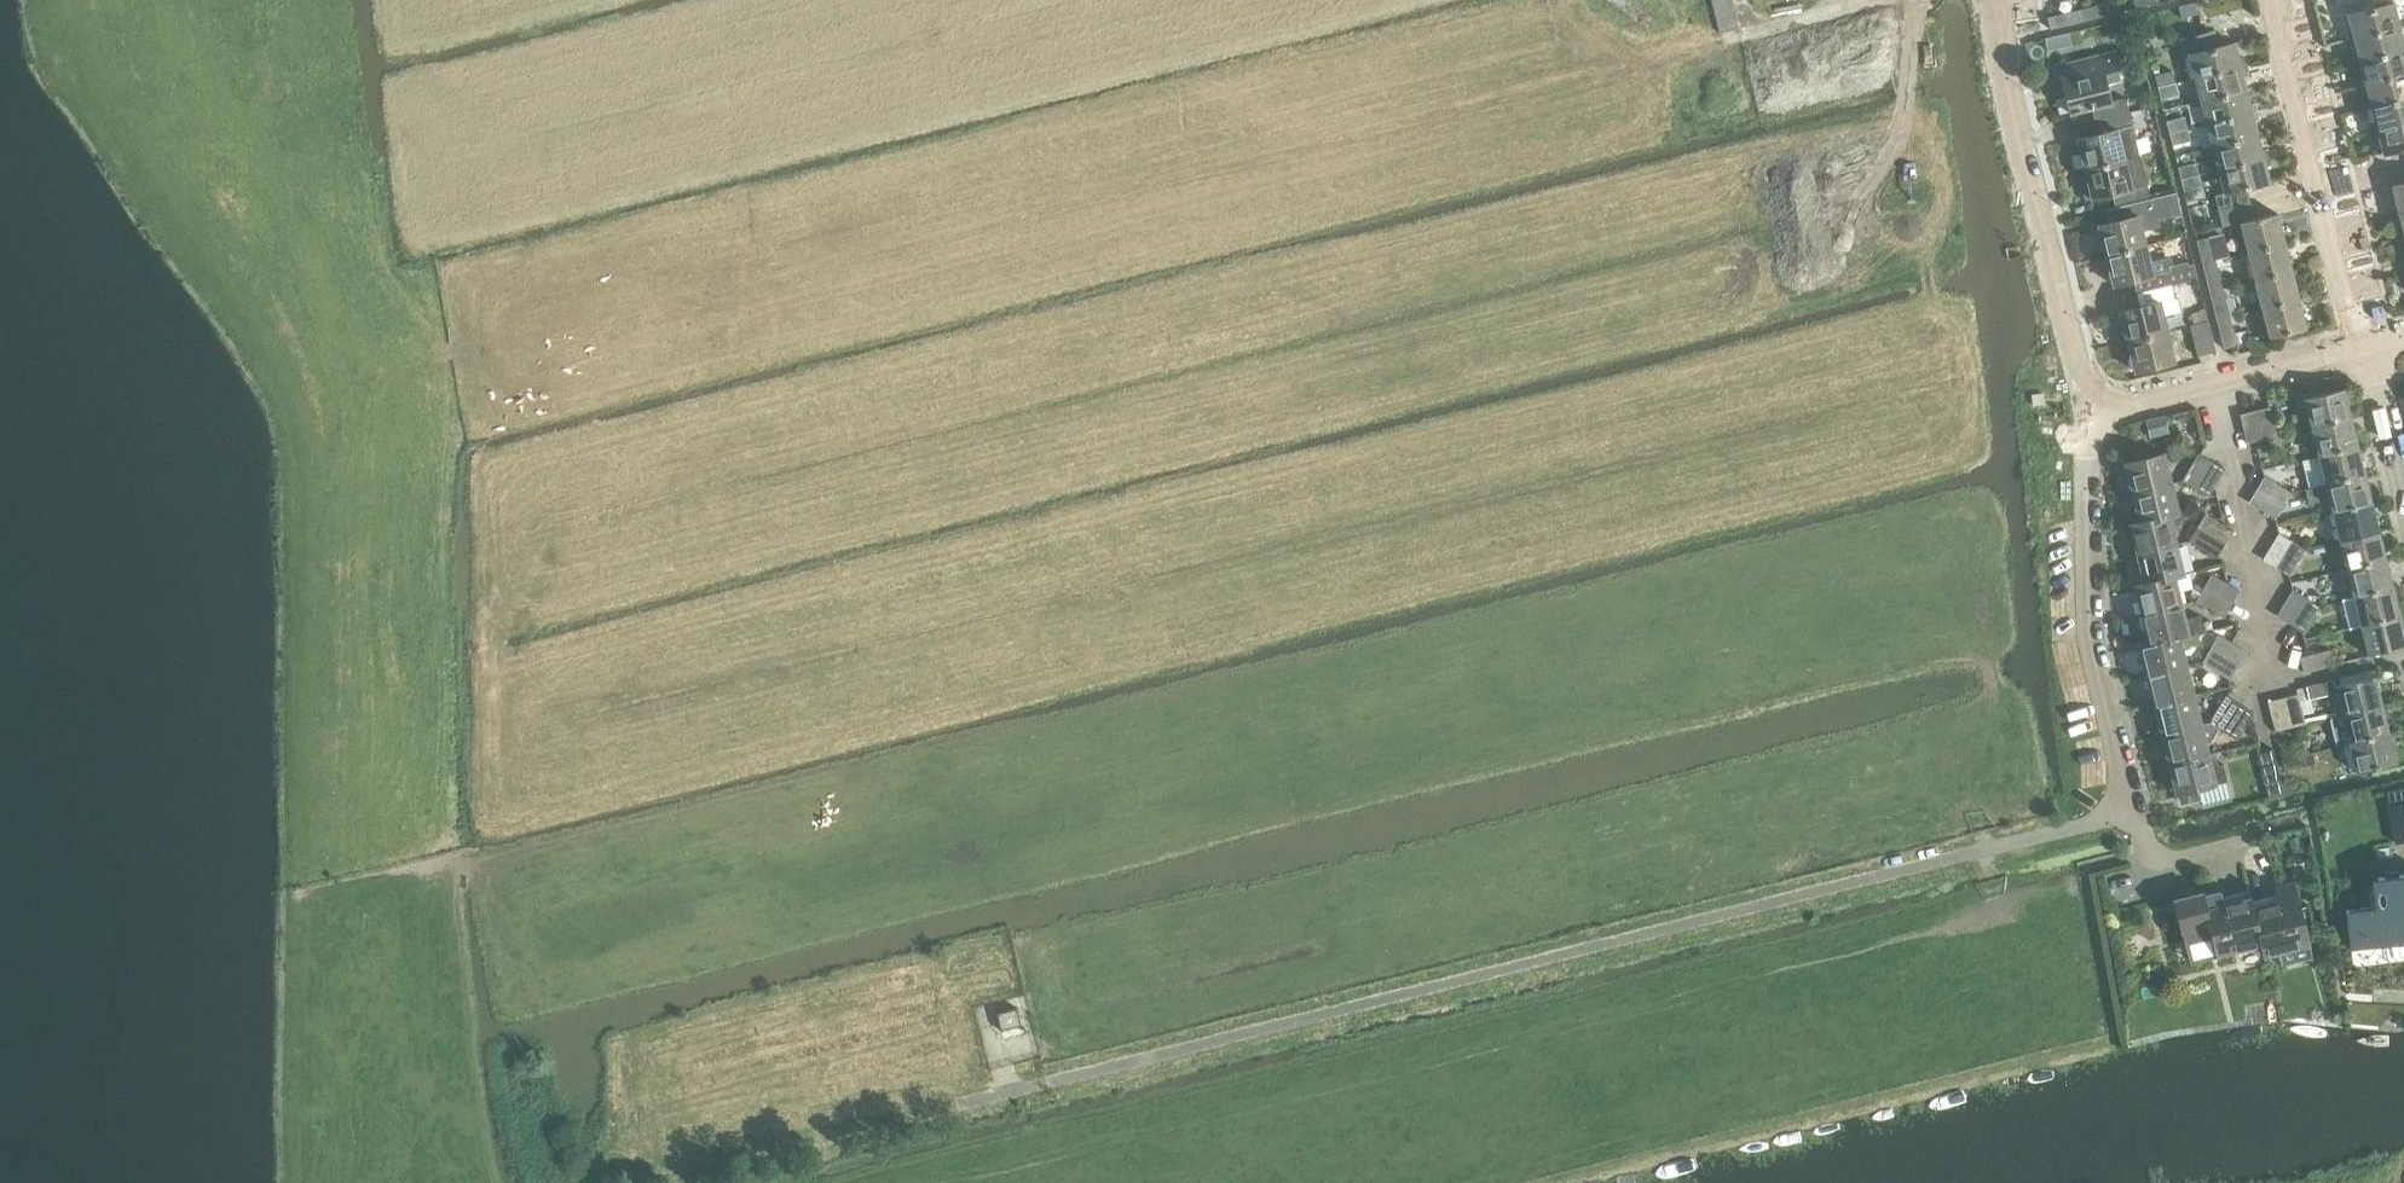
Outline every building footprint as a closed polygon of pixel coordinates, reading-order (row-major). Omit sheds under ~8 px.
[(1719,30),(1739,26),(1733,0),(1712,0),(1719,30)] [(2130,9),(2144,5),(2143,0),(2128,0),(2130,9)] [(2345,29),(2347,37),(2399,24),(2393,0),(2347,12),(2350,28),(2345,29)] [(2105,2),(2090,5),(2093,17),(2108,14),(2105,2)] [(2195,2),(2178,6),(2181,17),(2197,14),(2195,2)] [(2080,21),(2093,17),(2090,5),(2046,16),(2049,28),(2080,21)] [(2399,24),(2347,37),(2349,46),(2355,44),(2359,59),(2403,48),(2403,42),(2399,24)] [(2189,56),(2194,76),(2243,63),(2242,57),(2238,58),(2233,40),(2217,44),(2213,29),(2180,38),(2185,57),(2189,56)] [(2067,31),(2053,35),(2056,47),(2070,43),(2067,31)] [(2359,59),(2362,74),(2357,76),(2359,83),(2403,72),(2403,48),(2359,59)] [(2090,107),(2093,120),(2129,111),(2125,97),(2112,100),(2107,83),(2121,79),(2114,50),(2058,64),(2070,112),(2090,107)] [(2194,76),(2200,99),(2245,88),(2241,70),(2245,69),(2243,63),(2194,76)] [(2154,74),(2157,85),(2175,81),(2172,70),(2154,74)] [(2403,96),(2403,72),(2359,83),(2361,91),(2366,90),(2370,105),(2403,96)] [(2178,93),(2175,81),(2157,85),(2160,98),(2178,93)] [(2200,99),(2206,123),(2256,110),(2254,101),(2249,102),(2245,88),(2200,99)] [(2370,105),(2374,120),(2369,121),(2371,130),(2403,121),(2403,96),(2370,105)] [(2258,118),(2256,110),(2206,123),(2212,146),(2257,135),(2253,120),(2258,118)] [(2138,148),(2129,111),(2093,120),(2097,133),(2077,138),(2082,161),(2138,148)] [(2166,120),(2169,132),(2187,127),(2183,115),(2166,120)] [(2371,130),(2373,138),(2378,136),(2383,154),(2403,149),(2403,121),(2371,130)] [(2190,139),(2187,127),(2169,132),(2172,144),(2190,139)] [(2212,146),(2218,169),(2269,156),(2267,147),(2261,149),(2257,135),(2212,146)] [(2150,197),(2138,148),(2082,161),(2088,185),(2081,187),(2084,200),(2112,193),(2115,206),(2150,197)] [(2218,211),(2222,226),(2240,221),(2254,218),(2250,203),(2247,188),(2269,183),(2265,166),(2271,165),(2269,156),(2218,169),(2223,192),(2214,194),(2218,211)] [(2177,165),(2180,178),(2198,174),(2195,161),(2177,165)] [(2201,185),(2198,174),(2180,178),(2183,190),(2201,185)] [(2403,210),(2403,181),(2391,184),(2398,212),(2403,210)] [(2143,230),(2159,226),(2158,220),(2181,215),(2175,192),(2150,197),(2115,206),(2118,219),(2098,224),(2106,255),(2147,245),(2143,230)] [(2254,218),(2240,221),(2248,250),(2284,241),(2277,212),(2254,218)] [(2209,235),(2196,239),(2202,262),(2215,258),(2209,235)] [(2291,270),(2284,241),(2248,250),(2255,279),(2291,270)] [(2151,260),(2147,245),(2106,255),(2113,283),(2132,279),(2135,292),(2172,284),(2197,277),(2193,262),(2188,264),(2187,260),(2172,264),(2170,255),(2151,260)] [(2215,258),(2202,262),(2209,290),(2222,287),(2215,258)] [(2255,279),(2262,308),(2299,298),(2291,270),(2255,279)] [(2175,295),(2172,284),(2135,292),(2139,305),(2119,310),(2126,340),(2168,330),(2164,314),(2181,310),(2177,295),(2175,295)] [(2222,287),(2209,290),(2217,319),(2230,316),(2229,315),(2236,313),(2232,295),(2225,297),(2222,287)] [(2306,327),(2299,298),(2262,308),(2269,336),(2306,327)] [(2190,312),(2193,323),(2207,319),(2205,309),(2190,312)] [(2230,316),(2217,319),(2224,347),(2237,344),(2230,316)] [(2207,319),(2193,323),(2189,324),(2197,355),(2216,350),(2207,319)] [(2175,360),(2168,330),(2126,340),(2134,370),(2175,360)] [(2339,375),(2328,378),(2331,390),(2342,387),(2339,375)] [(2304,397),(2311,427),(2349,417),(2342,388),(2304,397)] [(2269,406),(2254,410),(2262,439),(2277,435),(2269,406)] [(2246,442),(2262,439),(2254,410),(2239,413),(2246,442)] [(2356,445),(2349,417),(2311,427),(2318,455),(2356,445)] [(2318,455),(2325,483),(2363,473),(2356,445),(2318,455)] [(2124,462),(2132,492),(2171,482),(2164,452),(2124,462)] [(2182,479),(2195,487),(2211,460),(2198,452),(2182,479)] [(2195,487),(2208,495),(2224,467),(2211,460),(2195,487)] [(2370,501),(2363,473),(2325,483),(2305,488),(2308,502),(2329,497),(2332,511),(2370,501)] [(2248,502),(2262,510),(2277,483),(2264,475),(2248,502)] [(2132,492),(2139,521),(2170,514),(2179,512),(2171,482),(2132,492)] [(2291,491),(2277,483),(2262,510),(2275,517),(2291,491)] [(2339,539),(2377,530),(2370,501),(2332,511),(2339,539)] [(2205,512),(2197,526),(2225,542),(2233,529),(2205,512)] [(2177,543),(2170,514),(2139,521),(2129,523),(2136,552),(2177,543)] [(2217,556),(2225,542),(2197,526),(2189,540),(2217,556)] [(2384,558),(2377,530),(2339,539),(2347,567),(2384,558)] [(2262,558),(2276,566),(2291,540),(2278,532),(2262,558)] [(2305,548),(2291,540),(2276,566),(2289,574),(2305,548)] [(2173,575),(2184,572),(2177,543),(2136,552),(2142,580),(2143,583),(2173,575)] [(2347,567),(2354,595),(2391,586),(2384,558),(2347,567)] [(2211,573),(2203,586),(2231,603),(2239,589),(2211,573)] [(2180,602),(2173,575),(2143,583),(2142,580),(2133,582),(2140,611),(2180,602)] [(2195,584),(2190,594),(2196,598),(2202,588),(2195,584)] [(2223,616),(2231,603),(2203,586),(2202,588),(2196,598),(2195,600),(2223,616)] [(2398,614),(2391,586),(2354,595),(2354,596),(2343,598),(2350,627),(2361,624),(2361,623),(2398,614)] [(2276,614),(2289,623),(2306,596),(2292,588),(2276,614)] [(2319,604),(2306,596),(2289,623),(2303,631),(2319,604)] [(2184,618),(2180,602),(2140,611),(2148,641),(2148,643),(2179,635),(2204,629),(2200,614),(2184,618)] [(2398,614),(2361,623),(2361,624),(2368,653),(2403,645),(2403,636),(2398,614)] [(2218,633),(2210,647),(2238,663),(2246,650),(2218,633)] [(2186,663),(2179,635),(2148,643),(2148,641),(2139,643),(2146,673),(2186,663)] [(2230,677),(2238,663),(2210,647),(2202,661),(2230,677)] [(2304,671),(2334,664),(2330,649),(2300,656),(2304,671)] [(2146,673),(2153,703),(2194,693),(2186,663),(2146,673)] [(2335,684),(2343,715),(2380,705),(2373,674),(2335,684)] [(2328,694),(2325,680),(2306,684),(2309,698),(2328,694)] [(2297,692),(2282,696),(2290,726),(2305,722),(2297,692)] [(2153,703),(2161,733),(2201,723),(2201,722),(2194,693),(2153,703)] [(2208,720),(2219,727),(2222,729),(2240,702),(2226,693),(2208,720)] [(2275,729),(2290,726),(2282,696),(2267,700),(2275,729)] [(2253,710),(2240,702),(2222,729),(2236,737),(2253,710)] [(2380,705),(2343,715),(2329,718),(2336,746),(2350,742),(2387,733),(2380,705)] [(2208,752),(2206,741),(2210,740),(2219,727),(2208,720),(2201,722),(2201,723),(2161,733),(2168,762),(2208,753),(2208,752)] [(2394,761),(2387,733),(2350,742),(2357,770),(2394,761)] [(2264,783),(2281,779),(2273,747),(2256,751),(2264,783)] [(2215,750),(2208,752),(2208,753),(2168,762),(2176,792),(2181,791),(2184,803),(2201,799),(2199,787),(2227,780),(2223,763),(2218,764),(2215,750)] [(2300,766),(2315,762),(2312,751),(2297,754),(2300,766)] [(2386,790),(2396,842),(2397,842),(2397,838),(2403,836),(2403,787),(2386,790)] [(2347,912),(2351,941),(2353,941),(2369,939),(2385,937),(2386,944),(2387,944),(2403,942),(2403,874),(2378,877),(2382,907),(2372,909),(2366,909),(2354,911),(2347,912)] [(2279,901),(2252,908),(2260,944),(2263,955),(2308,943),(2293,883),(2275,887),(2279,901)] [(2199,895),(2179,901),(2189,938),(2185,939),(2191,962),(2215,956),(2260,944),(2252,908),(2249,897),(2222,905),(2218,890),(2199,895)] [(1017,1006),(996,1012),(1001,1029),(1022,1024),(1017,1006)]
